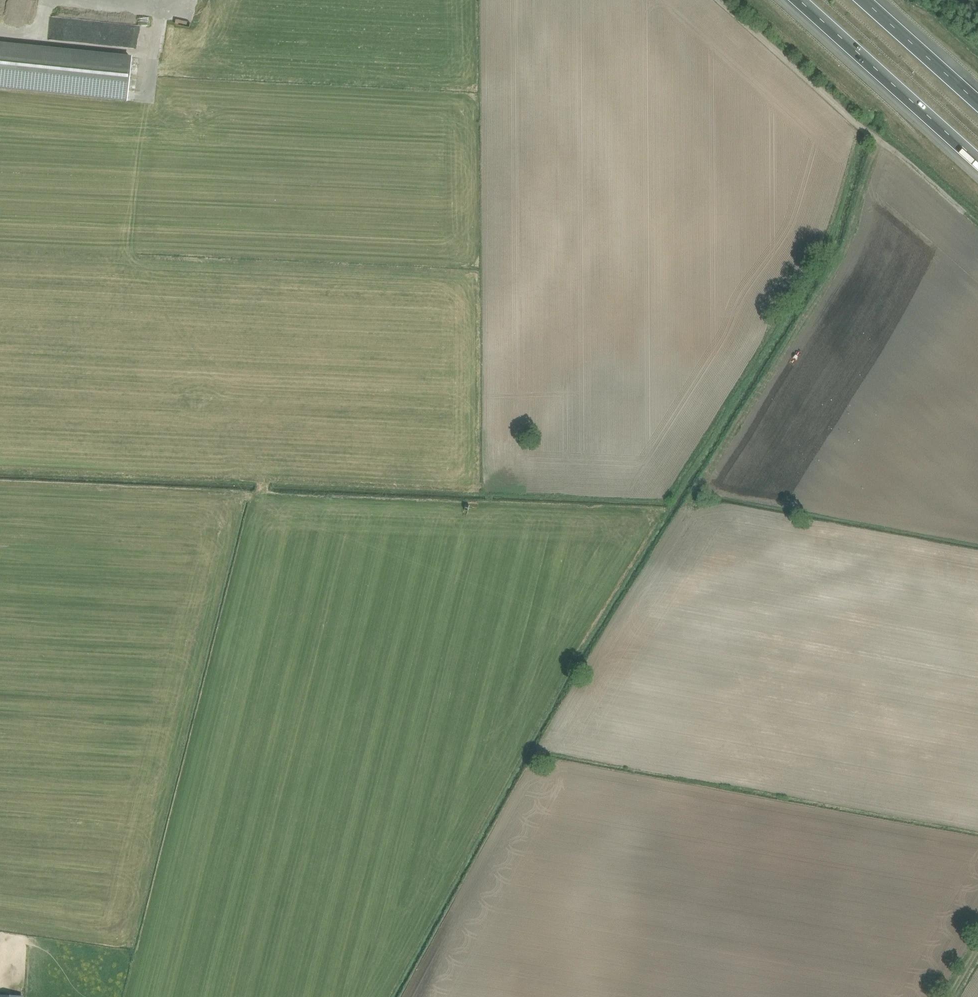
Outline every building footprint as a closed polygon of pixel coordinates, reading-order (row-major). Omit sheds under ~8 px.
[(123,41),(142,44),(144,31),(125,29),(123,41)] [(127,100),(131,57),(0,44),(0,87),(127,100)]
